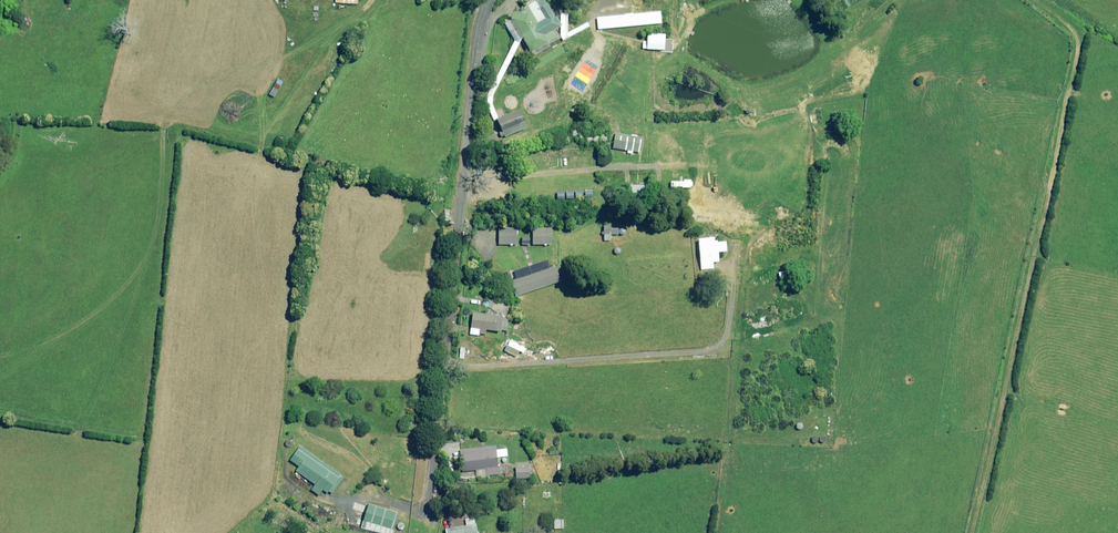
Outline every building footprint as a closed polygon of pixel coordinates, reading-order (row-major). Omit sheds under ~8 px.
[(534,52),(559,37),(555,31),(564,26),(556,12),(555,13),(547,0),(534,0),(520,8),(521,10),(511,16),(513,20),(504,25),(515,43),(518,40),(522,39),(525,37),(534,52)] [(662,12),(599,18),(599,28),(663,22),(662,12)] [(571,34),(572,35),(590,26),(589,24),(574,31),(575,32),(571,34)] [(666,36),(648,35),(648,44),(647,49),(665,50),(666,36)] [(518,40),(515,43),(487,100),(488,106),(502,138),(506,137),(499,119),(493,105),(493,96),(522,39),(518,40)] [(522,110),(499,119),(500,123),(506,137),(529,128),(522,110)] [(643,137),(616,133),(613,147),(640,152),(643,137)] [(611,224),(603,224),(603,241),(611,241),(611,234),(617,234),(617,229),(611,229),(611,224)] [(519,228),(499,228),(498,245),(519,245),(519,228)] [(554,229),(534,229),(534,246),(554,246),(554,229)] [(713,234),(695,234),(697,259),(716,257),(716,248),(721,249),(721,239),(713,239),(713,234)] [(557,266),(515,280),(512,271),(505,274),(513,297),(562,281),(557,266)] [(498,317),(470,314),(468,328),(496,331),(498,317)] [(315,484),(311,490),(319,495),(323,490),(328,493),(329,492),(332,493),(343,477),(299,446),(290,460),(299,466),(296,470),(315,484)] [(464,471),(486,469),(486,476),(500,474),(496,446),(461,450),(464,471)] [(515,467),(515,478),(529,478),(529,467),(515,467)] [(362,527),(380,532),(393,532),(399,514),(369,504),(362,527)] [(475,525),(474,518),(466,519),(467,526),(445,529),(446,532),(478,532),(477,524),(475,525)] [(553,520),(553,529),(563,528),(563,520),(553,520)]
